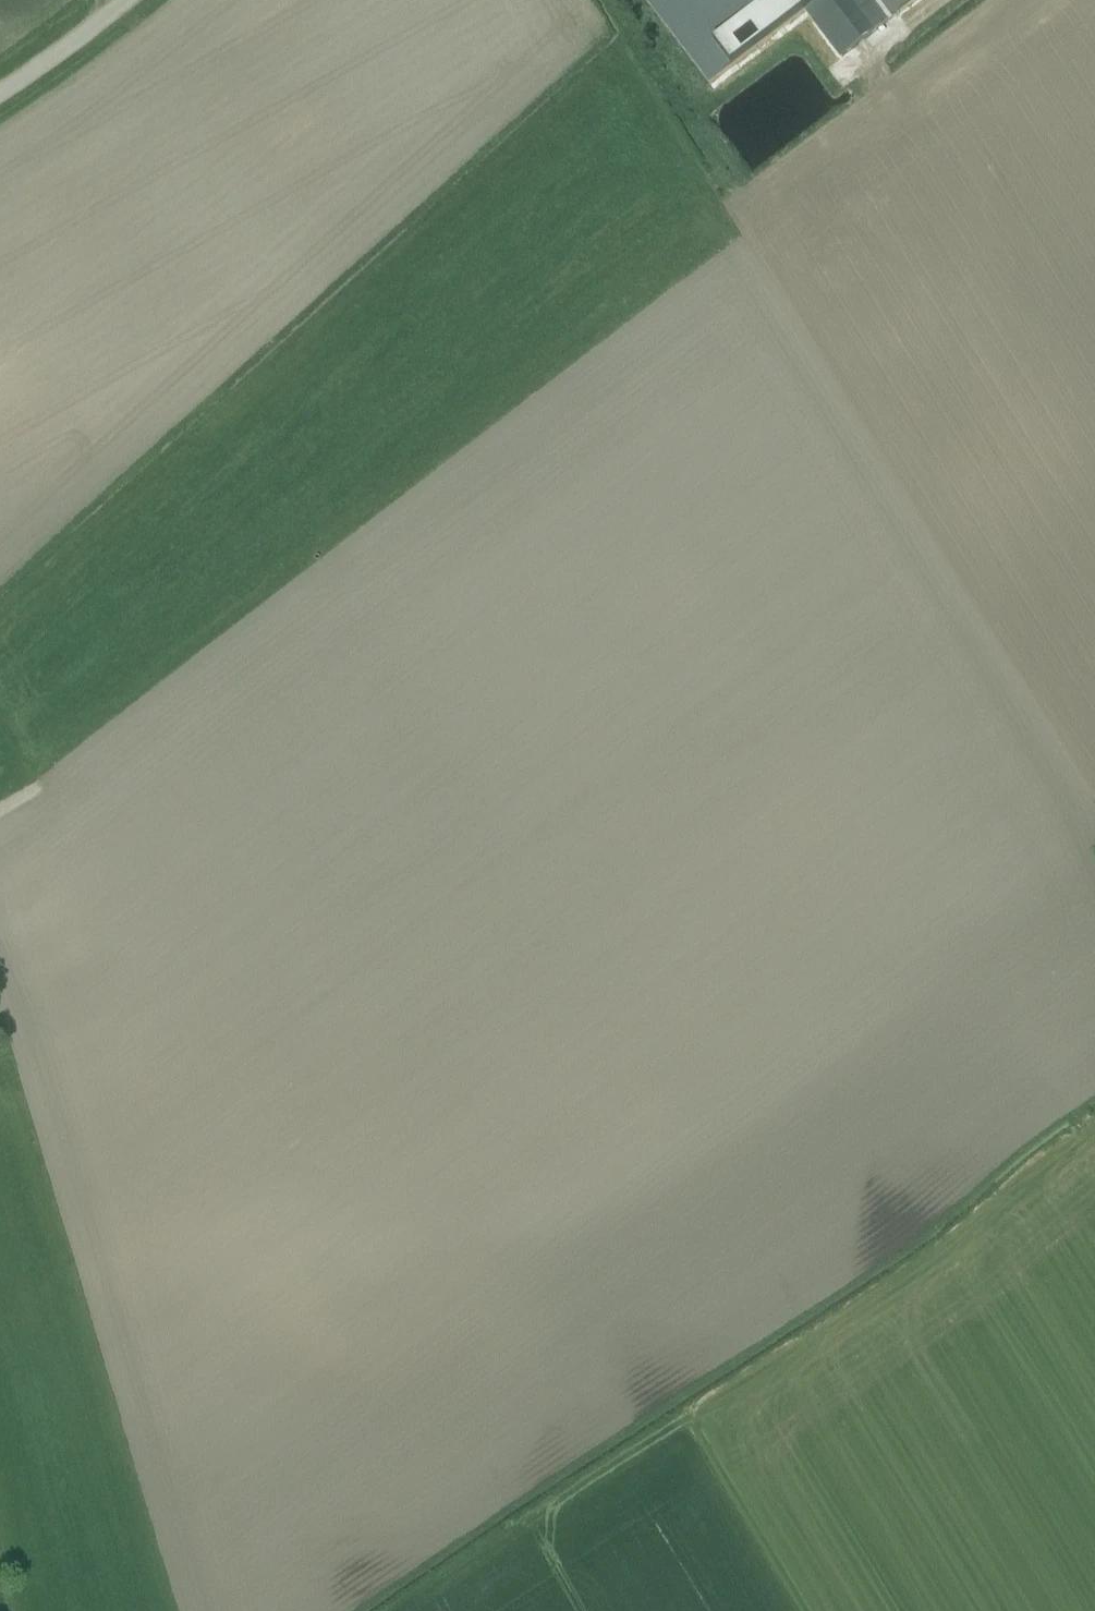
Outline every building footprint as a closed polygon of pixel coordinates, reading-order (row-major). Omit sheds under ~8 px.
[(707,85),(818,0),(643,0),(707,85)] [(886,24),(917,0),(868,0),(886,24)]
